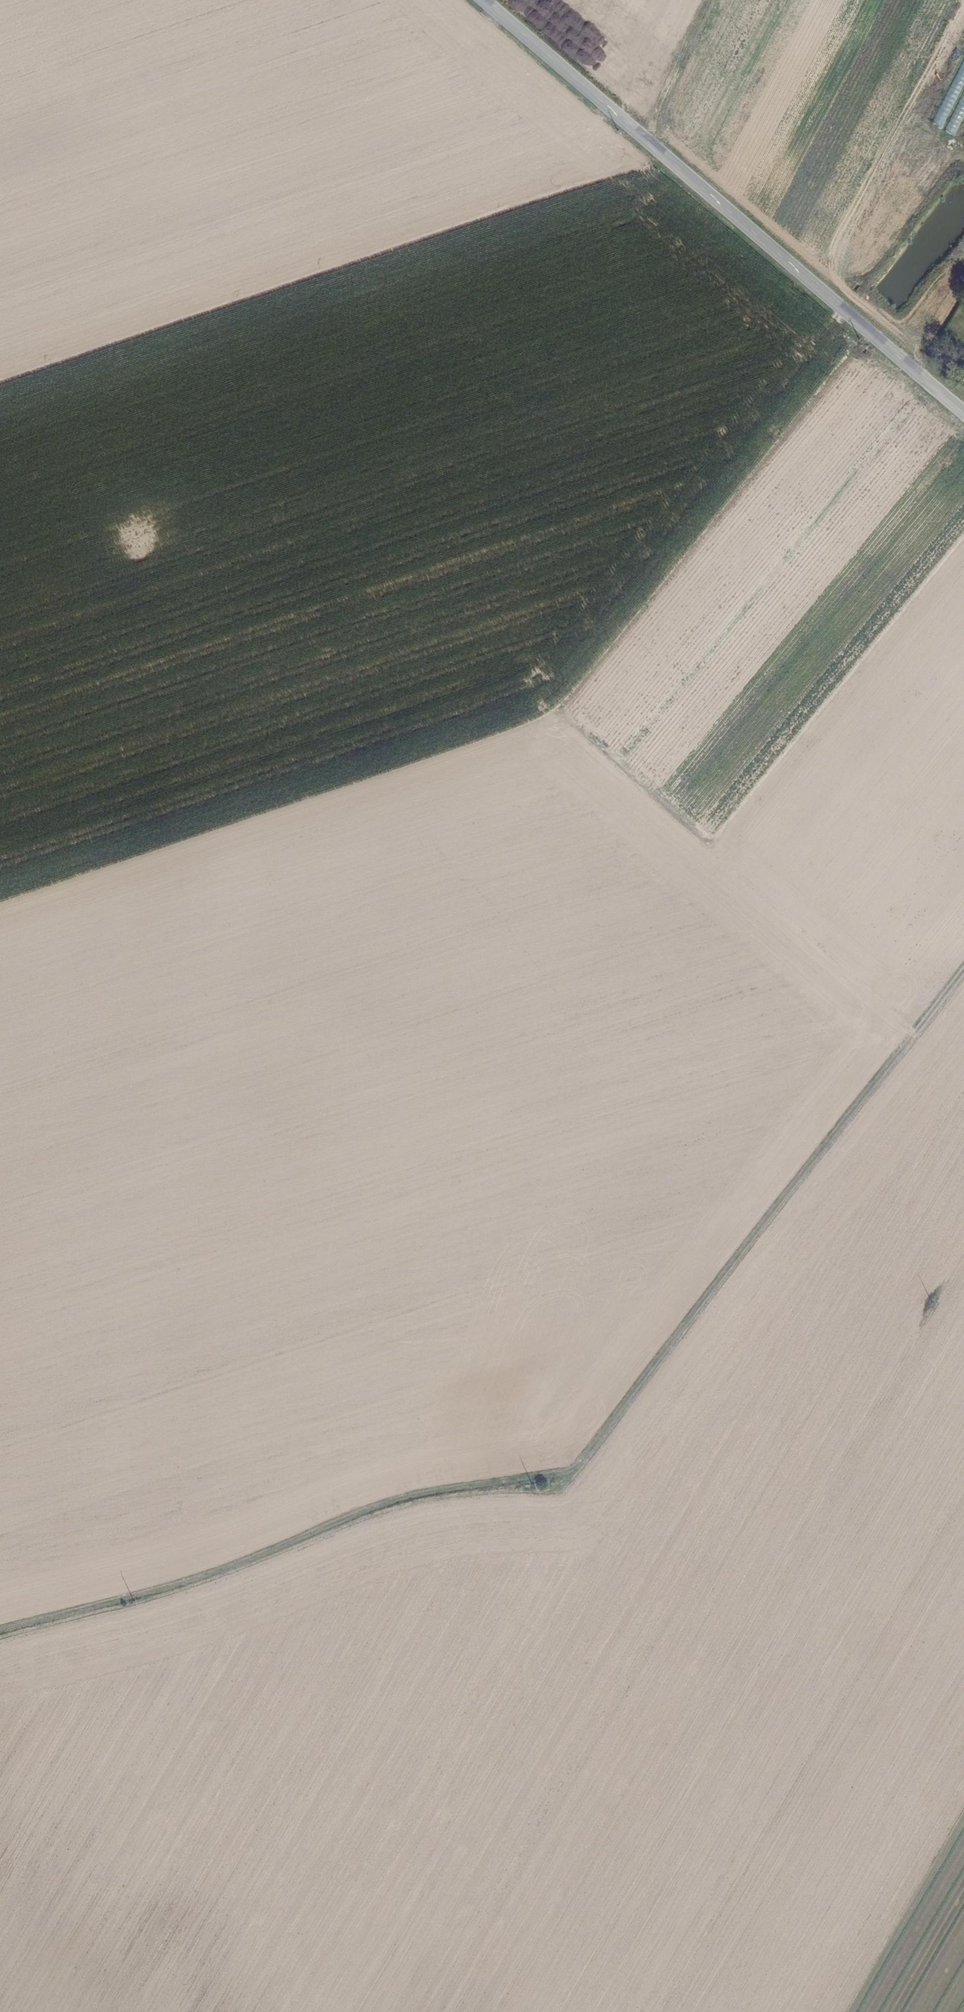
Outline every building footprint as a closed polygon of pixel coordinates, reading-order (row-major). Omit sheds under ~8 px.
[(963,120),(963,60),(934,125),(957,136),(963,120)]
